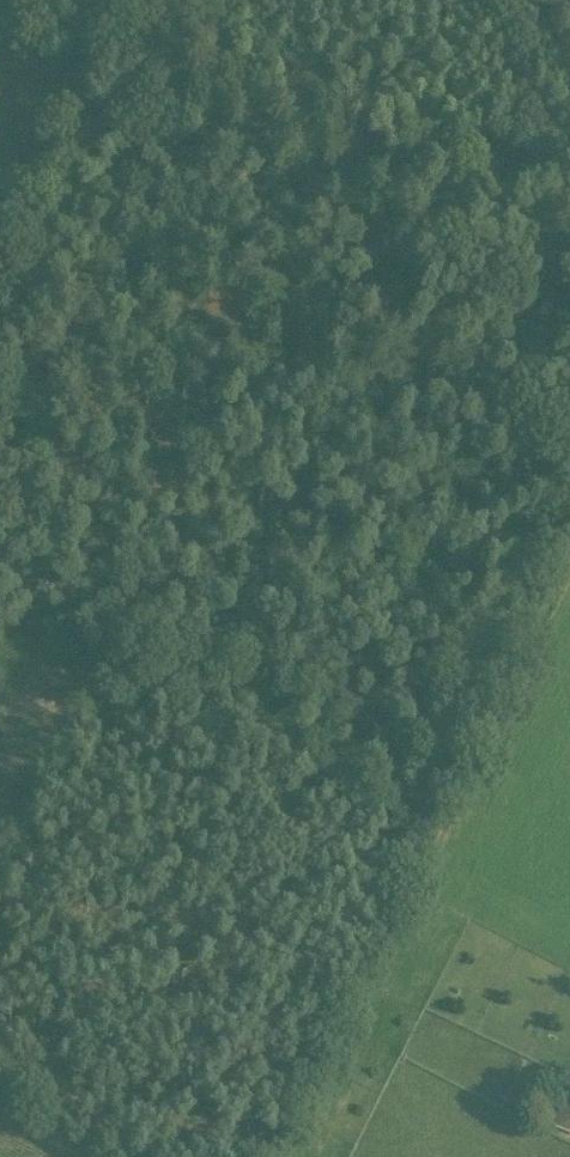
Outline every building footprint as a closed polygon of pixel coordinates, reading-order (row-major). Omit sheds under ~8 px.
[(552,1127),(569,1135),(569,1089),(552,1127)]
